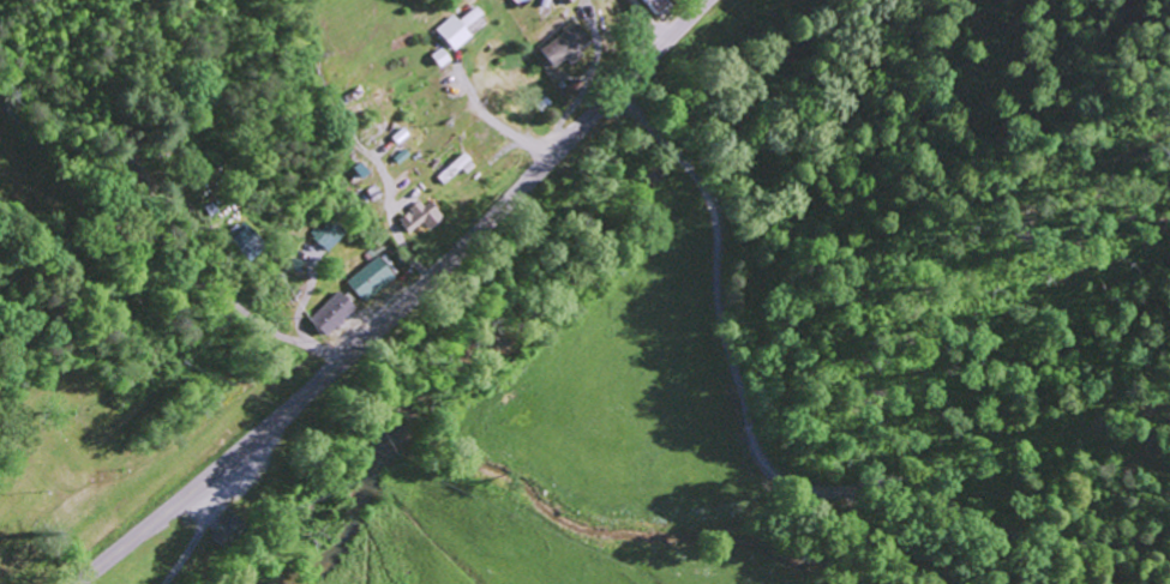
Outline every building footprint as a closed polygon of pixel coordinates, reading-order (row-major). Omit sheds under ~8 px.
[(663,0),(636,0),(645,15),(665,3),(663,0)] [(458,30),(477,13),(470,5),(452,22),(447,16),(429,31),(447,51),(464,36),(458,30)] [(531,47),(542,67),(556,59),(559,64),(572,57),(567,49),(578,43),(569,26),(531,47)] [(393,219),(399,232),(418,224),(419,228),(434,222),(426,200),(403,209),(405,214),(393,219)] [(343,233),(329,218),(309,237),(323,252),(343,233)] [(343,280),(358,302),(391,281),(376,258),(343,280)] [(303,321),(319,338),(349,309),(333,293),(303,321)] [(208,533),(222,550),(249,527),(235,510),(208,533)]
